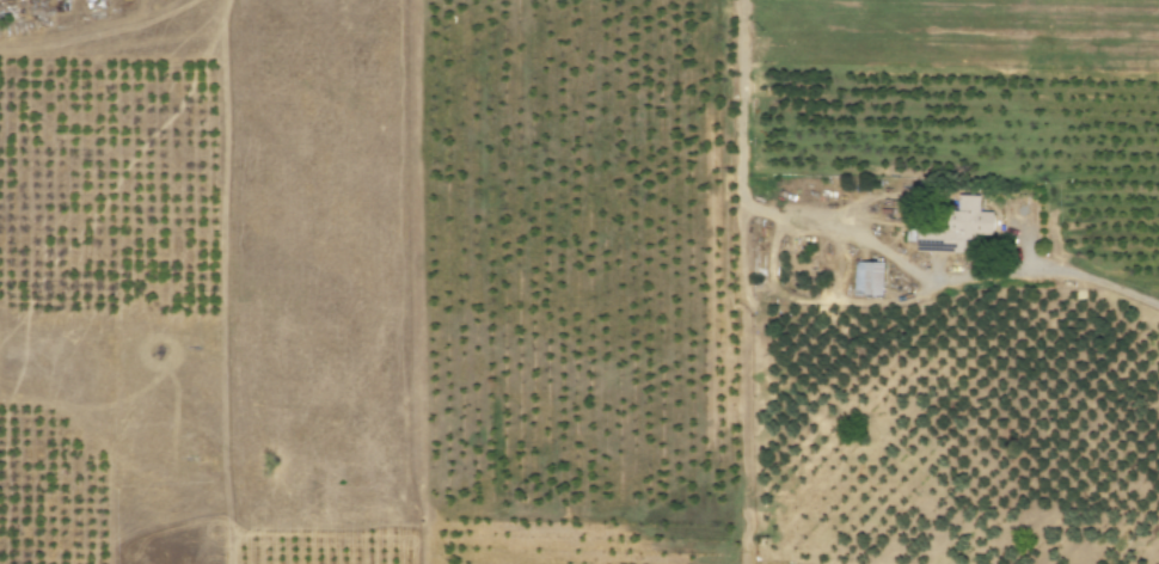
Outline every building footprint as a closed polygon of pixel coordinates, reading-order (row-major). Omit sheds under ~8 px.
[(882,297),(882,263),(852,262),(851,296),(882,297)]
